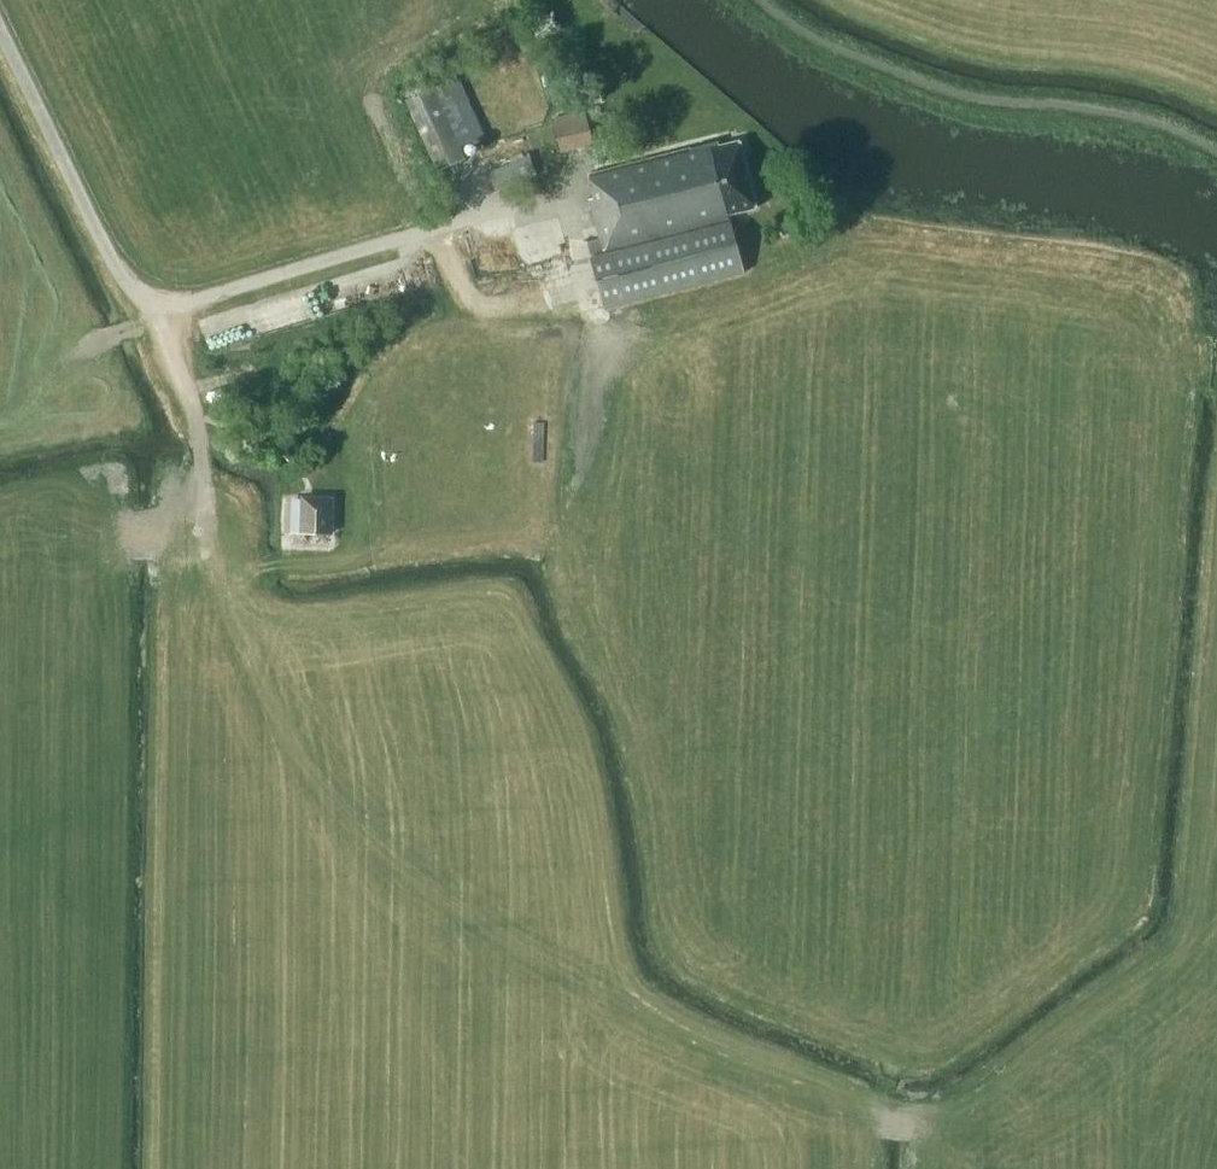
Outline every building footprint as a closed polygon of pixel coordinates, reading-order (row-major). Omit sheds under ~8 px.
[(438,171),(466,159),(460,146),(484,135),(458,76),(406,100),(438,171)] [(568,147),(593,141),(587,116),(561,122),(568,147)] [(497,190),(537,174),(521,135),(481,152),(497,190)] [(728,214),(757,208),(740,141),(719,147),(718,142),(589,175),(595,198),(590,199),(600,238),(588,242),(605,308),(743,271),(728,214)] [(304,523),(303,533),(331,533),(331,497),(304,496),(304,503),(292,502),(292,523),(304,523)]
